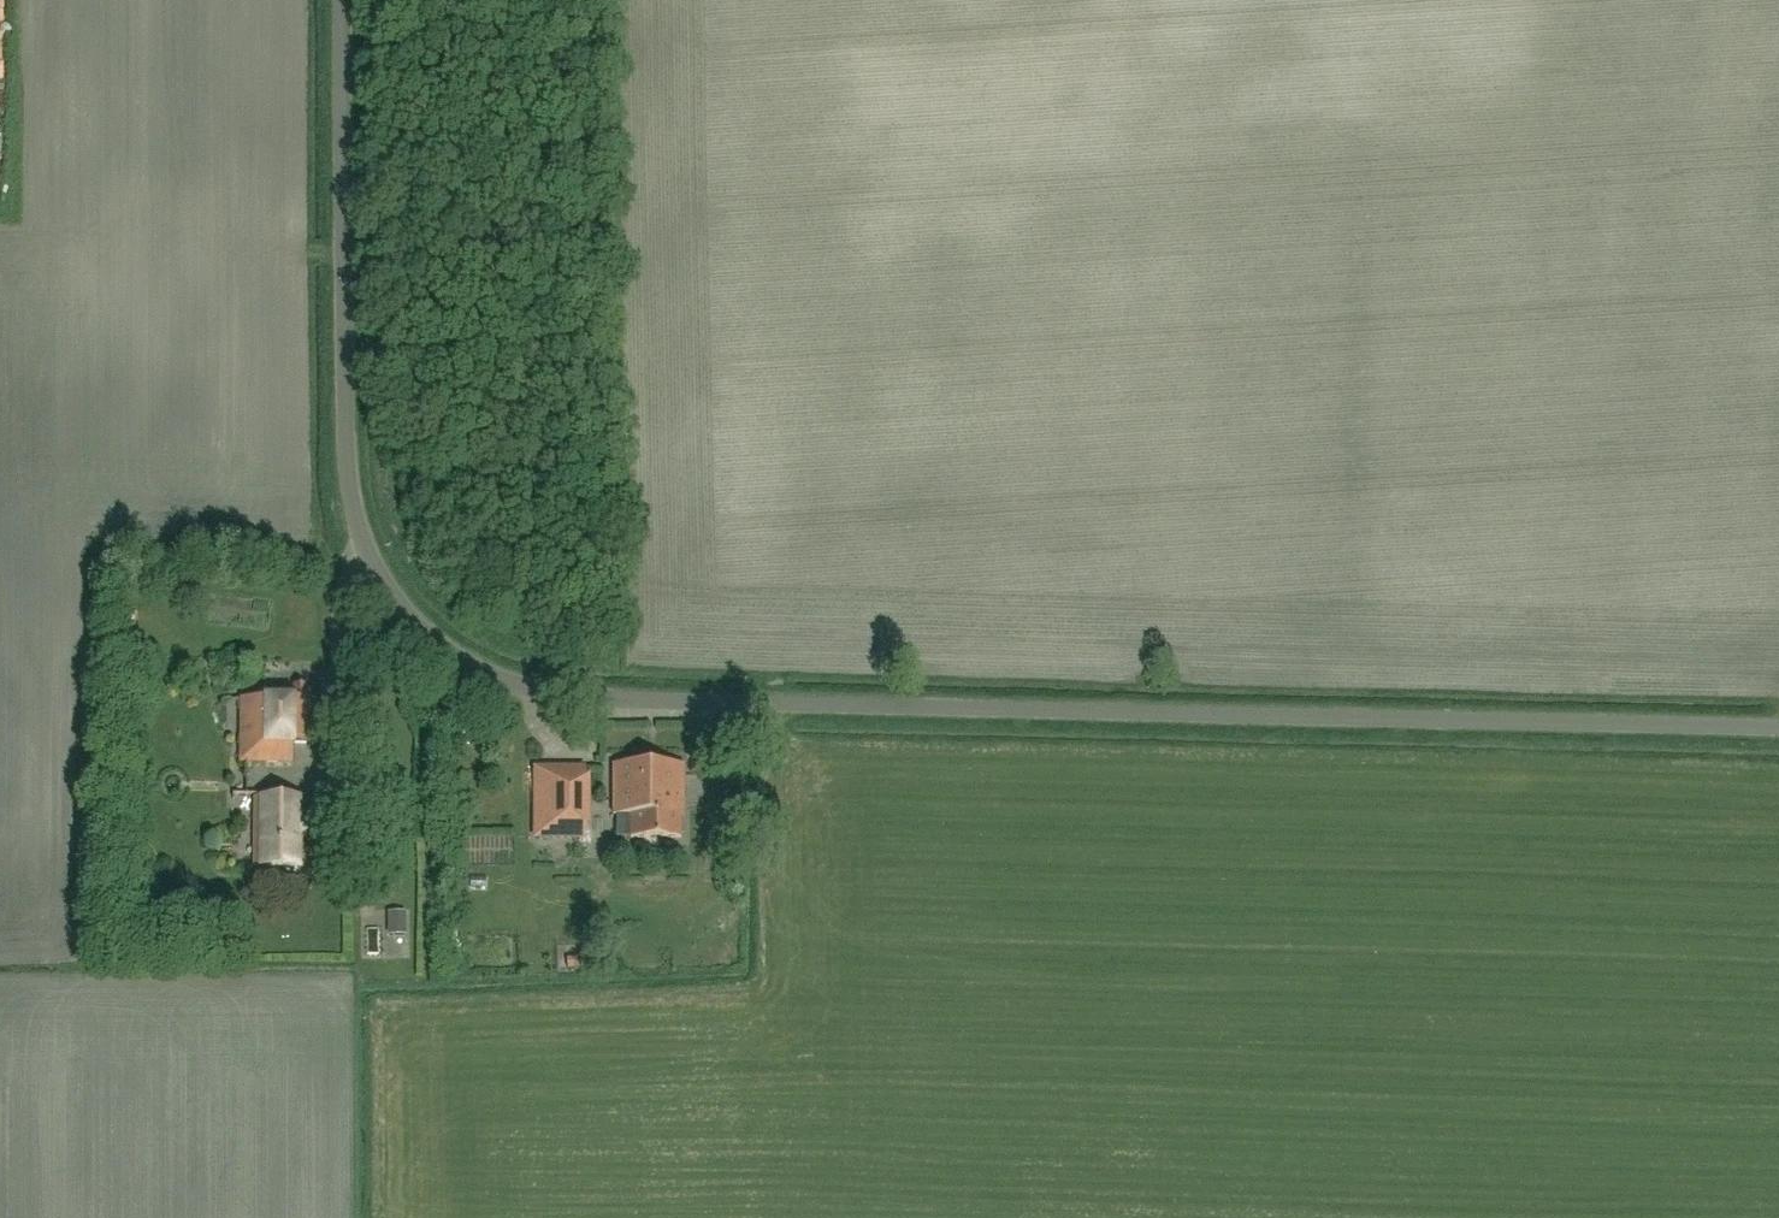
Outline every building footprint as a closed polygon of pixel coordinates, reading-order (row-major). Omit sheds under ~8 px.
[(317,745),(317,699),(240,698),(239,763),(292,763),(293,745),(317,745)] [(683,815),(683,764),(613,764),(613,838),(681,838),(681,815),(683,815)] [(585,837),(585,796),(585,769),(555,769),(536,769),(536,837),(585,837)] [(304,867),(305,800),(256,800),(256,867),(304,867)] [(591,868),(591,853),(578,852),(578,841),(558,841),(558,867),(591,868)] [(388,910),(388,934),(406,934),(406,910),(388,910)] [(476,941),(470,926),(454,931),(459,946),(476,941)] [(387,953),(386,929),(375,929),(376,954),(387,953)]
